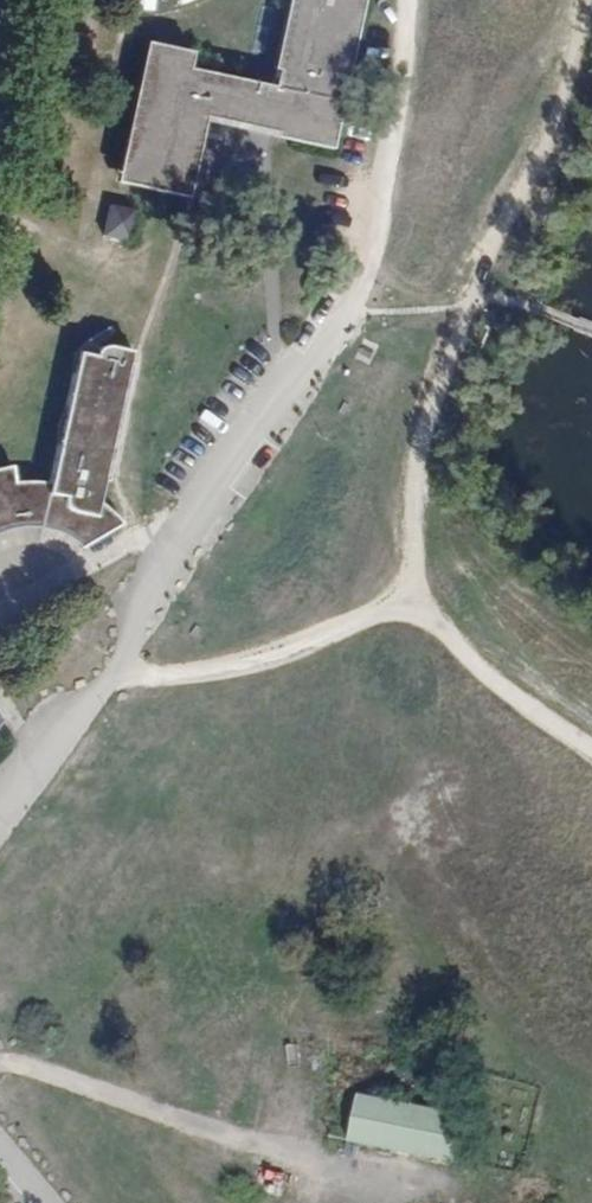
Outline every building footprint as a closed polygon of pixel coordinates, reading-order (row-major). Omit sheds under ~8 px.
[(108,184),(179,199),(195,125),(323,152),(355,0),(280,0),(265,71),(270,72),(266,90),(180,72),(183,55),(137,46),(108,184)] [(103,204),(98,238),(125,242),(131,209),(103,204)] [(17,519),(54,526),(75,543),(113,521),(100,505),(129,349),(112,344),(92,356),(73,355),(47,480),(17,479),(9,466),(0,466),(0,524),(17,519)] [(359,1099),(351,1145),(458,1163),(466,1117),(359,1099)]
